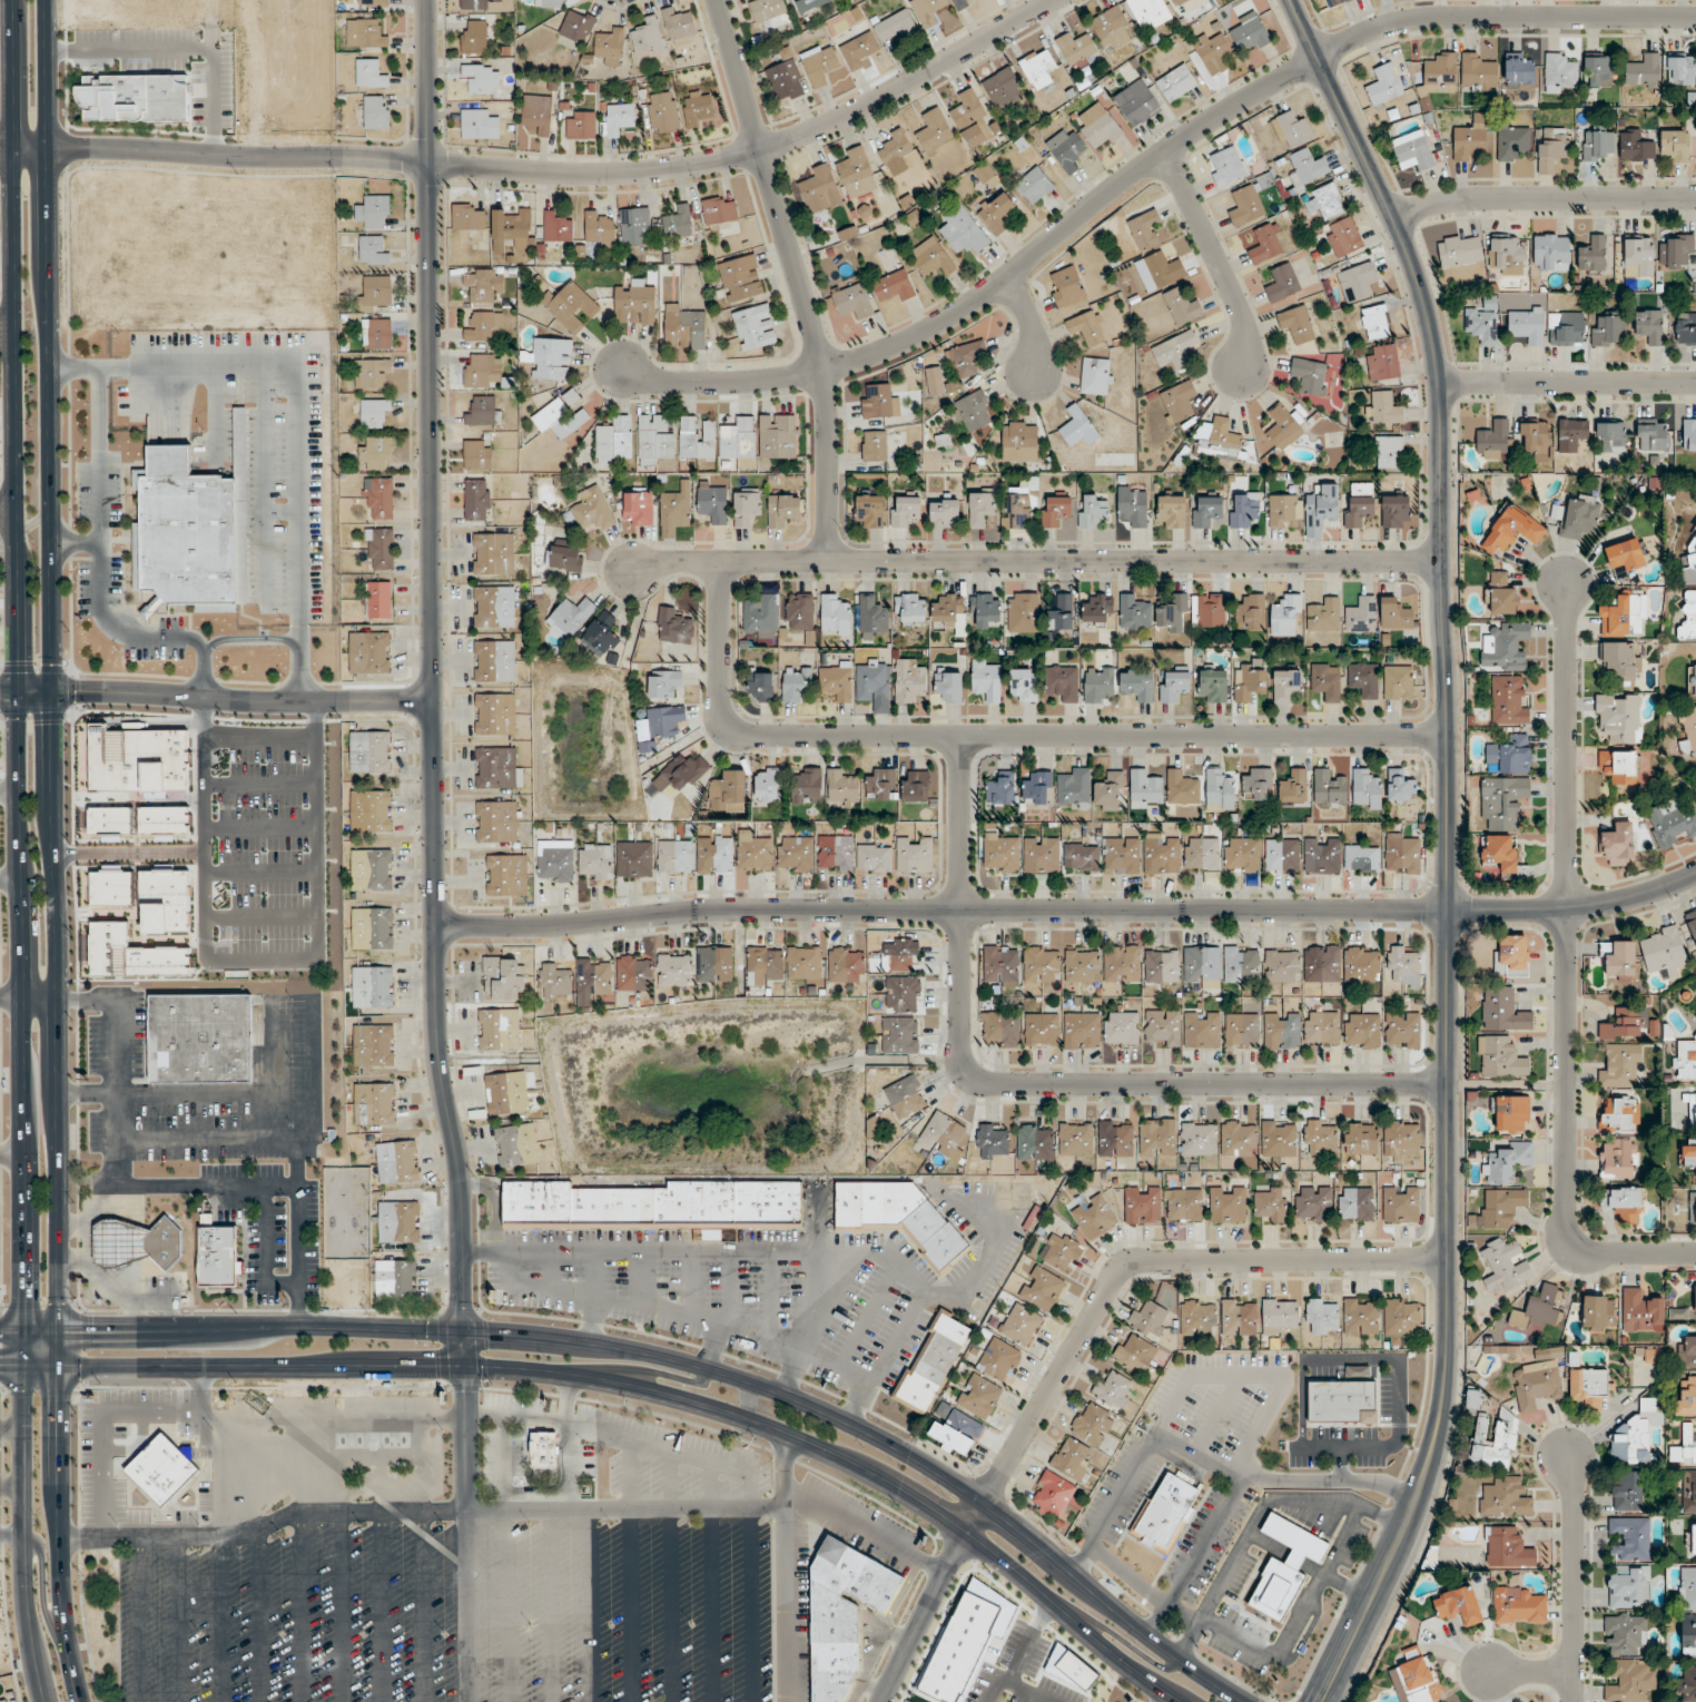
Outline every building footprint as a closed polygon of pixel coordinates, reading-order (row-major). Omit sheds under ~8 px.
[(460,10),(487,9),(487,0),(460,0),(460,10)] [(783,0),(754,0),(749,2),(759,33),(791,23),(783,0)] [(797,13),(832,4),(831,0),(794,0),(797,13)] [(923,31),(940,22),(935,12),(948,6),(945,0),(912,0),(909,2),(923,31)] [(956,11),(976,1),(976,0),(951,0),(956,11)] [(1143,33),(1171,19),(1162,0),(1126,0),(1143,33)] [(1329,9),(1353,0),(1326,0),(1329,9)] [(1090,20),(1106,52),(1135,38),(1119,6),(1090,20)] [(596,18),(570,8),(559,36),(585,46),(596,18)] [(674,14),(675,9),(667,9),(665,37),(694,39),(695,16),(674,14)] [(874,26),(885,45),(916,27),(905,9),(874,26)] [(645,17),(648,28),(630,32),(636,57),(665,51),(657,14),(645,17)] [(1273,41),(1258,15),(1229,32),(1239,49),(1248,43),(1253,52),(1273,41)] [(347,48),(388,48),(388,32),(379,32),(379,19),(347,19),(347,48)] [(462,54),(486,54),(486,20),(462,20),(462,54)] [(609,34),(595,34),(595,64),(624,64),(624,27),(609,27),(609,34)] [(1193,45),(1211,77),(1221,71),(1216,61),(1233,51),(1220,30),(1193,45)] [(852,72),(871,63),(868,57),(881,51),(871,31),(839,47),(852,72)] [(1055,41),(1073,71),(1100,55),(1087,34),(1078,40),(1073,31),(1055,41)] [(800,55),(814,91),(847,78),(833,42),(800,55)] [(1047,72),(1058,66),(1046,46),(1018,62),(1035,92),(1053,82),(1047,72)] [(765,70),(774,94),(786,90),(789,99),(807,92),(791,47),(780,51),(785,63),(765,70)] [(1499,91),(1499,63),(1485,63),(1485,52),(1462,52),(1462,91),(1499,91)] [(1435,53),(1435,62),(1424,62),(1425,87),(1418,87),(1418,96),(1458,95),(1457,53),(1435,53)] [(1524,53),(1505,53),(1505,87),(1535,87),(1535,63),(1524,63),(1524,53)] [(1545,93),(1568,93),(1568,86),(1578,86),(1578,64),(1567,64),(1567,53),(1545,53),(1545,93)] [(1613,87),(1613,53),(1584,53),(1584,87),(1613,87)] [(1638,53),(1638,63),(1625,63),(1625,86),(1659,86),(1659,53),(1638,53)] [(1665,85),(1695,85),(1695,55),(1665,55),(1665,85)] [(357,87),(388,87),(388,75),(379,75),(379,59),(357,59),(357,87)] [(1407,97),(1391,61),(1370,71),(1375,83),(1365,88),(1375,111),(1407,97)] [(1167,103),(1198,87),(1187,64),(1156,80),(1167,103)] [(499,94),(499,66),(462,66),(462,83),(469,83),(469,94),(499,94)] [(981,84),(999,113),(1026,95),(1008,67),(981,84)] [(1113,99),(1134,128),(1161,108),(1140,79),(1113,99)] [(954,97),(959,108),(951,112),(968,150),(988,141),(979,123),(988,119),(974,88),(954,97)] [(680,132),(677,92),(648,94),(651,134),(680,132)] [(686,127),(713,125),(711,92),(684,94),(686,127)] [(364,129),(390,129),(390,96),(364,96),(364,129)] [(523,136),(550,137),(552,97),(525,96),(523,136)] [(1075,119),(1098,153),(1123,135),(1101,102),(1075,119)] [(635,127),(635,105),(607,105),(607,138),(623,138),(623,127),(635,127)] [(954,138),(938,107),(919,117),(924,128),(914,134),(924,153),(954,138)] [(462,139),(499,139),(499,119),(489,119),(489,110),(462,110),(462,139)] [(1285,151),(1316,138),(1306,116),(1296,121),(1291,111),(1271,120),(1285,151)] [(595,113),(567,113),(567,140),(595,140),(595,113)] [(1453,161),(1475,161),(1475,151),(1486,151),(1486,123),(1453,123),(1453,161)] [(1519,162),(1519,151),(1530,151),(1530,126),(1497,126),(1497,162),(1519,162)] [(1614,126),(1593,126),(1593,136),(1583,136),(1583,161),(1614,161),(1614,126)] [(1538,161),(1567,161),(1567,128),(1538,128),(1538,161)] [(1655,140),(1643,140),(1643,129),(1620,129),(1620,161),(1655,161),(1655,140)] [(1045,144),(1069,176),(1084,164),(1077,155),(1087,148),(1074,132),(1069,136),(1064,130),(1045,144)] [(1411,164),(1414,173),(1436,166),(1424,130),(1391,140),(1399,167),(1411,164)] [(1689,163),(1689,131),(1660,131),(1660,152),(1670,152),(1670,163),(1689,163)] [(1218,189),(1250,177),(1238,145),(1206,157),(1218,189)] [(838,170),(848,200),(878,190),(863,146),(842,153),(847,166),(838,170)] [(1312,158),(1308,148),(1291,155),(1296,169),(1289,171),(1295,189),(1331,175),(1323,154),(1312,158)] [(815,178),(797,185),(810,216),(844,203),(828,163),(811,169),(815,178)] [(1032,207),(1055,188),(1037,166),(1014,185),(1032,207)] [(1347,210),(1333,182),(1302,198),(1311,215),(1320,210),(1326,221),(1347,210)] [(1232,193),(1237,204),(1227,208),(1235,227),(1268,214),(1255,183),(1232,193)] [(1017,205),(999,189),(976,216),(1000,236),(1011,223),(1006,218),(1017,205)] [(734,195),(702,201),(706,226),(718,224),(720,236),(729,234),(727,225),(739,223),(734,195)] [(356,228),(390,228),(390,196),(366,196),(366,206),(356,206),(356,228)] [(973,257),(991,244),(961,202),(942,216),(948,225),(940,231),(957,254),(966,247),(973,257)] [(676,205),(677,216),(663,217),(665,239),(693,237),(690,204),(676,205)] [(452,230),(486,230),(486,205),(452,205),(452,230)] [(642,247),(642,235),(651,235),(650,208),(619,209),(620,247),(642,247)] [(532,249),(532,209),(493,209),(493,253),(504,253),(504,241),(516,241),(515,249),(532,249)] [(573,221),(558,221),(558,211),(544,211),(544,242),(573,242),(573,221)] [(1128,220),(1138,251),(1159,244),(1154,229),(1162,226),(1156,211),(1128,220)] [(596,240),(596,249),(613,249),(613,212),(585,212),(585,240),(596,240)] [(1331,234),(1327,237),(1338,259),(1365,245),(1350,216),(1327,228),(1331,234)] [(1252,232),(1259,247),(1249,252),(1254,265),(1286,251),(1274,222),(1252,232)] [(1441,268),(1484,262),(1480,234),(1437,240),(1441,268)] [(1570,270),(1570,235),(1534,235),(1534,270),(1570,270)] [(1694,235),(1669,235),(1669,245),(1660,245),(1659,269),(1682,269),(1682,259),(1694,259),(1694,235)] [(924,278),(937,270),(942,278),(957,269),(936,236),(908,253),(924,278)] [(1577,247),(1577,270),(1605,270),(1605,236),(1591,236),(1591,247),(1577,247)] [(389,265),(389,237),(360,237),(360,265),(389,265)] [(1491,275),(1520,274),(1519,238),(1491,238),(1491,275)] [(1624,278),(1653,278),(1653,238),(1624,238),(1624,278)] [(1187,277),(1178,256),(1167,261),(1163,250),(1134,263),(1147,294),(1187,277)] [(717,264),(727,304),(765,295),(755,254),(717,264)] [(1337,272),(1346,304),(1372,297),(1369,285),(1378,282),(1372,262),(1337,272)] [(1270,271),(1274,282),(1264,286),(1271,303),(1301,291),(1290,263),(1270,271)] [(1059,309),(1087,296),(1073,265),(1053,275),(1058,286),(1050,289),(1059,309)] [(879,301),(893,296),(896,303),(916,296),(905,269),(872,283),(879,301)] [(493,307),(493,294),(504,294),(504,270),(464,270),(463,292),(472,292),(472,307),(493,307)] [(391,277),(361,277),(361,310),(391,310),(391,277)] [(656,324),(656,289),(645,289),(645,279),(628,279),(628,289),(614,289),(614,324),(656,324)] [(550,292),(538,304),(574,337),(601,308),(572,280),(556,297),(550,292)] [(874,315),(862,281),(830,292),(839,316),(851,312),(854,322),(874,315)] [(1162,296),(1178,327),(1203,314),(1196,299),(1187,303),(1179,287),(1162,296)] [(1496,347),(1496,298),(1487,298),(1487,309),(1465,309),(1465,334),(1476,334),(1476,347),(1496,347)] [(741,353),(779,343),(769,303),(731,312),(741,353)] [(665,350),(706,350),(706,314),(686,314),(686,304),(665,304),(665,350)] [(1296,345),(1316,339),(1305,305),(1277,315),(1285,336),(1292,334),(1296,345)] [(1368,342),(1392,336),(1384,305),(1360,310),(1368,342)] [(1066,322),(1074,340),(1083,336),(1088,348),(1108,340),(1095,309),(1066,322)] [(1530,336),(1530,347),(1544,347),(1544,309),(1508,309),(1508,336),(1530,336)] [(1635,334),(1646,334),(1646,346),(1663,346),(1663,310),(1635,310),(1635,334)] [(502,312),(474,312),(474,322),(463,322),(463,342),(492,342),(492,332),(502,332),(502,312)] [(1551,346),(1585,346),(1585,313),(1561,313),(1561,326),(1551,326),(1551,346)] [(1625,337),(1625,313),(1602,313),(1602,323),(1591,323),(1591,347),(1614,347),(1614,337),(1625,337)] [(1695,346),(1695,313),(1675,313),(1675,346),(1695,346)] [(363,350),(392,350),(392,319),(363,319),(363,350)] [(1151,348),(1160,369),(1171,364),(1175,372),(1187,367),(1183,356),(1201,349),(1193,330),(1151,348)] [(531,380),(570,382),(572,340),(533,338),(533,349),(521,348),(520,364),(532,365),(531,380)] [(947,350),(954,380),(980,374),(975,355),(985,352),(983,341),(947,350)] [(1370,381),(1400,378),(1396,345),(1366,349),(1370,381)] [(489,355),(465,355),(465,388),(489,388),(489,377),(500,377),(500,366),(489,366),(489,355)] [(1080,393),(1109,396),(1113,361),(1084,358),(1080,393)] [(356,389),(381,389),(381,379),(391,379),(391,360),(356,360),(356,389)] [(1323,396),(1327,364),(1292,360),(1290,380),(1301,381),(1299,393),(1323,396)] [(941,367),(925,370),(929,397),(946,395),(941,367)] [(1199,398),(1190,380),(1158,396),(1172,425),(1194,414),(1189,402),(1199,398)] [(899,394),(890,394),(890,385),(862,386),(863,418),(900,417),(899,394)] [(983,390),(953,402),(959,419),(963,417),(969,433),(995,423),(983,390)] [(561,441),(591,420),(583,409),(573,416),(567,407),(579,398),(573,391),(561,399),(560,397),(530,418),(544,436),(553,430),(561,441)] [(1391,392),(1370,392),(1370,405),(1367,405),(1367,423),(1402,423),(1402,404),(1391,404),(1391,392)] [(498,396),(475,396),(475,406),(465,406),(465,425),(498,425),(498,396)] [(361,429),(382,429),(382,417),(391,417),(391,400),(361,400),(361,429)] [(1267,415),(1275,423),(1264,434),(1281,452),(1305,430),(1280,403),(1267,415)] [(1095,430),(1076,404),(1068,410),(1075,418),(1058,431),(1071,448),(1095,430)] [(638,464),(674,464),(674,426),(665,426),(665,415),(638,415),(638,464)] [(797,459),(797,415),(759,415),(759,459),(797,459)] [(596,426),(596,465),(621,465),(621,457),(632,457),(632,416),(609,416),(609,426),(596,426)] [(715,459),(715,420),(703,420),(703,436),(692,436),(692,416),(679,416),(679,459),(715,459)] [(719,459),(756,459),(756,416),(732,416),(732,427),(719,427),(719,459)] [(1232,419),(1214,416),(1213,425),(1201,423),(1195,453),(1238,461),(1243,436),(1229,433),(1232,419)] [(1507,420),(1490,420),(1490,431),(1477,431),(1477,458),(1507,458),(1507,420)] [(1588,420),(1559,420),(1559,453),(1578,453),(1578,441),(1588,441),(1588,420)] [(1638,420),(1638,450),(1667,450),(1667,420),(1638,420)] [(1695,451),(1695,420),(1683,420),(1683,451),(1695,451)] [(1520,421),(1520,451),(1532,451),(1532,462),(1551,462),(1551,421),(1520,421)] [(1037,461),(1037,422),(1002,422),(1002,461),(1037,461)] [(1625,453),(1625,423),(1597,423),(1597,453),(1625,453)] [(886,461),(886,431),(863,431),(863,461),(886,461)] [(132,466),(132,583),(150,583),(165,599),(230,598),(227,470),(186,469),(184,437),(142,437),(142,466),(132,466)] [(1375,470),(1402,470),(1402,437),(1375,437),(1375,470)] [(392,469),(392,438),(360,438),(360,469),(392,469)] [(491,441),(464,441),(464,470),(491,470),(491,441)] [(365,508),(373,508),(373,519),(393,519),(393,479),(365,479),(365,508)] [(465,521),(490,521),(490,479),(465,479),(465,521)] [(681,492),(661,492),(661,538),(676,538),(676,527),(690,527),(690,480),(681,480),(681,492)] [(726,526),(726,484),(698,484),(698,514),(708,514),(708,526),(726,526)] [(1374,518),(1374,484),(1347,484),(1347,529),(1364,529),(1364,518),(1374,518)] [(1339,485),(1317,485),(1317,496),(1306,496),(1306,538),(1318,538),(1318,523),(1339,523),(1339,485)] [(616,524),(600,487),(577,497),(581,506),(569,511),(578,531),(594,524),(597,532),(616,524)] [(1118,518),(1127,518),(1127,529),(1147,529),(1147,487),(1118,487),(1118,518)] [(1036,517),(1035,489),(1004,490),(1005,529),(1025,528),(1025,518),(1036,517)] [(735,492),(735,529),(747,529),(747,517),(760,517),(760,492),(735,492)] [(970,492),(970,528),(983,528),(983,516),(994,516),(994,492),(970,492)] [(624,526),(653,526),(653,493),(624,493),(624,526)] [(857,528),(884,528),(884,495),(857,495),(857,528)] [(1080,529),(1099,529),(1099,519),(1108,519),(1108,505),(1101,505),(1101,495),(1080,495),(1080,529)] [(1259,518),(1259,495),(1230,495),(1230,528),(1250,528),(1250,518),(1259,518)] [(1585,533),(1596,535),(1601,500),(1567,495),(1561,537),(1584,541),(1585,533)] [(768,528),(790,528),(790,518),(802,518),(802,496),(768,496),(768,528)] [(1185,496),(1157,496),(1157,529),(1185,529),(1185,496)] [(1223,496),(1203,496),(1203,505),(1193,505),(1193,529),(1212,529),(1212,518),(1223,518),(1223,496)] [(1269,528),(1301,528),(1301,496),(1269,496),(1269,528)] [(1409,529),(1409,496),(1382,496),(1382,529),(1409,529)] [(920,498),(892,498),(892,528),(911,528),(911,518),(920,518),(920,498)] [(1042,528),(1061,528),(1061,517),(1072,517),(1072,498),(1042,498),(1042,528)] [(930,526),(958,526),(959,500),(931,500),(930,526)] [(1478,546),(1498,560),(1517,533),(1535,546),(1548,529),(1510,503),(1478,546)] [(394,530),(367,529),(367,569),(393,570),(394,530)] [(514,575),(514,534),(474,534),(474,575),(514,575)] [(1604,551),(1617,580),(1649,566),(1636,537),(1604,551)] [(1674,577),(1693,587),(1695,582),(1695,537),(1674,577)] [(584,547),(549,544),(547,569),(582,572),(584,547)] [(1517,614),(1517,587),(1506,587),(1506,573),(1488,573),(1488,614),(1517,614)] [(391,582),(368,582),(368,619),(391,619),(391,582)] [(515,587),(474,587),(474,629),(515,629),(515,587)] [(1684,591),(1684,621),(1678,621),(1678,639),(1695,639),(1695,591),(1684,591)] [(1008,633),(1039,633),(1039,593),(1008,593),(1008,633)] [(813,594),(788,594),(788,631),(813,631),(813,594)] [(821,635),(850,635),(850,606),(840,606),(840,594),(821,594),(821,635)] [(859,640),(878,640),(878,630),(889,630),(889,606),(878,606),(878,594),(859,594),(859,640)] [(925,594),(895,594),(895,617),(904,617),(904,627),(925,627),(925,594)] [(1000,594),(973,594),(973,628),(990,628),(990,618),(1000,618),(1000,594)] [(1072,594),(1058,594),(1058,607),(1048,607),(1048,631),(1072,631),(1072,594)] [(1112,594),(1092,594),(1092,604),(1082,604),(1082,624),(1112,624),(1112,594)] [(1151,630),(1152,605),(1141,605),(1141,594),(1120,594),(1120,629),(1151,630)] [(1157,605),(1157,631),(1186,631),(1186,594),(1168,594),(1168,605),(1157,605)] [(1192,627),(1224,627),(1224,594),(1192,594),(1192,627)] [(964,595),(941,595),(941,604),(932,604),(932,626),(953,626),(953,616),(964,616),(964,595)] [(1235,630),(1265,630),(1265,595),(1246,595),(1246,606),(1235,606),(1235,630)] [(1271,636),(1299,636),(1299,595),(1282,595),(1282,606),(1271,606),(1271,636)] [(1600,637),(1634,637),(1634,627),(1642,627),(1642,595),(1611,595),(1611,605),(1600,605),(1600,637)] [(576,605),(567,598),(547,621),(570,640),(598,608),(584,596),(576,605)] [(745,637),(777,637),(777,596),(745,596),(745,637)] [(1375,632),(1375,596),(1355,596),(1355,608),(1345,608),(1345,632),(1375,632)] [(1340,597),(1318,597),(1318,608),(1307,608),(1307,632),(1340,632),(1340,597)] [(1412,608),(1402,608),(1402,598),(1381,598),(1381,629),(1412,629),(1412,608)] [(680,608),(659,608),(658,643),(692,644),(693,620),(679,619),(680,608)] [(612,630),(619,622),(606,610),(581,638),(603,658),(621,639),(612,630)] [(1493,624),(1493,635),(1480,635),(1481,672),(1529,671),(1529,654),(1520,654),(1519,640),(1530,640),(1530,623),(1493,624)] [(349,675),(391,675),(391,633),(349,633),(349,675)] [(474,641),(474,683),(515,683),(515,641),(474,641)] [(1639,643),(1601,643),(1601,669),(1613,669),(1613,682),(1639,682),(1639,643)] [(925,693),(925,660),(895,660),(895,702),(917,702),(917,693),(925,693)] [(1001,703),(1001,660),(972,660),(972,691),(982,691),(982,703),(1001,703)] [(1266,692),(1266,660),(1246,660),(1246,670),(1235,670),(1235,703),(1255,703),(1255,692),(1266,692)] [(856,702),(873,702),(872,713),(890,713),(891,661),(857,661),(856,702)] [(1340,703),(1340,665),(1311,665),(1311,692),(1321,692),(1321,703),(1340,703)] [(1377,665),(1348,665),(1348,688),(1357,688),(1357,700),(1377,700),(1377,665)] [(1078,703),(1078,667),(1046,667),(1046,691),(1057,691),(1057,703),(1078,703)] [(1412,667),(1384,667),(1384,700),(1412,700),(1412,667)] [(819,691),(830,691),(830,703),(851,703),(851,668),(819,668),(819,691)] [(812,669),(783,669),(783,703),(802,703),(802,692),(812,692),(812,669)] [(1085,703),(1105,703),(1105,699),(1115,699),(1115,669),(1085,669),(1085,703)] [(1160,703),(1179,703),(1179,693),(1190,693),(1190,669),(1170,669),(1170,679),(1160,679),(1160,703)] [(1035,670),(1011,670),(1011,702),(1035,702),(1035,670)] [(1227,670),(1199,671),(1200,703),(1227,702),(1227,670)] [(682,671),(649,671),(649,699),(671,699),(671,689),(682,689),(682,671)] [(1153,671),(1120,671),(1120,692),(1132,692),(1132,703),(1153,703),(1153,671)] [(1302,671),(1274,671),(1274,703),(1292,703),(1292,693),(1302,693),(1302,671)] [(962,703),(962,672),(935,672),(935,693),(943,693),(943,703),(962,703)] [(748,702),(772,702),(772,673),(748,673),(748,702)] [(1491,725),(1529,725),(1529,687),(1522,687),(1522,676),(1491,676),(1491,725)] [(475,736),(516,736),(516,694),(475,694),(475,736)] [(1640,695),(1595,695),(1595,732),(1606,732),(1606,744),(1640,744),(1640,695)] [(1676,709),(1682,756),(1695,754),(1695,706),(1676,709)] [(648,708),(648,721),(638,721),(639,739),(677,738),(677,726),(686,726),(685,707),(648,708)] [(350,732),(350,774),(392,774),(392,732),(350,732)] [(1486,774),(1531,774),(1531,735),(1509,735),(1509,746),(1486,746),(1486,774)] [(523,769),(517,769),(517,747),(475,747),(475,790),(523,790),(523,769)] [(1598,751),(1598,775),(1610,775),(1610,785),(1638,785),(1638,751),(1598,751)] [(656,778),(662,785),(667,780),(681,795),(711,767),(697,753),(689,761),(682,754),(656,778)] [(1068,768),(1068,776),(1057,776),(1057,808),(1090,808),(1090,768),(1068,768)] [(782,769),(755,769),(755,803),(782,803),(782,769)] [(822,804),(822,769),(801,769),(801,779),(791,779),(791,804),(822,804)] [(859,780),(848,780),(848,769),(828,769),(828,804),(859,804),(859,780)] [(866,801),(895,801),(895,769),(875,769),(875,779),(866,779),(866,801)] [(1163,808),(1163,780),(1152,780),(1152,769),(1131,769),(1131,808),(1163,808)] [(1187,769),(1167,769),(1167,804),(1200,804),(1200,780),(1187,780),(1187,769)] [(1234,812),(1235,779),(1223,779),(1223,769),(1206,769),(1206,812),(1234,812)] [(1252,779),(1242,779),(1242,800),(1272,800),(1272,769),(1252,769),(1252,779)] [(1305,803),(1306,769),(1291,769),(1291,780),(1279,780),(1279,802),(1305,803)] [(1382,809),(1382,780),(1372,780),(1372,769),(1353,769),(1353,809),(1382,809)] [(1388,803),(1416,803),(1416,780),(1404,780),(1404,769),(1388,769),(1388,803)] [(1315,808),(1346,808),(1346,780),(1332,780),(1332,770),(1315,770),(1315,808)] [(746,771),(723,771),(723,780),(709,780),(709,812),(746,812),(746,771)] [(929,771),(902,771),(902,802),(929,802),(929,771)] [(997,783),(986,783),(986,806),(1014,806),(1014,771),(997,771),(997,783)] [(1125,771),(1105,771),(1105,782),(1095,782),(1095,812),(1116,812),(1116,800),(1125,800),(1125,771)] [(1051,772),(1032,772),(1032,783),(1022,783),(1022,805),(1052,805),(1051,772)] [(1519,801),(1531,801),(1531,779),(1481,779),(1481,820),(1490,820),(1490,832),(1519,832),(1519,801)] [(392,791),(351,791),(351,833),(392,833),(392,791)] [(1694,804),(1680,810),(1675,799),(1644,812),(1660,852),(1682,843),(1681,840),(1695,834),(1695,808),(1694,804)] [(517,802),(476,802),(476,843),(517,843),(517,802)] [(772,872),(772,840),(754,840),(754,831),(738,831),(738,872),(772,872)] [(1602,866),(1634,866),(1634,832),(1602,832),(1602,866)] [(1180,874),(1180,834),(1144,834),(1144,874),(1180,874)] [(1385,874),(1419,874),(1419,834),(1385,834),(1385,874)] [(1517,835),(1481,836),(1482,868),(1500,868),(1500,879),(1528,879),(1528,866),(1517,866),(1517,835)] [(853,836),(818,836),(818,872),(853,872),(853,836)] [(733,837),(697,837),(697,874),(733,874),(733,837)] [(813,872),(813,838),(777,838),(777,872),(813,872)] [(932,873),(932,838),(897,838),(897,873),(932,873)] [(1020,838),(984,838),(984,873),(1020,873),(1020,838)] [(1024,873),(1059,873),(1059,838),(1024,838),(1024,873)] [(1220,872),(1220,838),(1184,838),(1184,872),(1220,872)] [(1140,839),(1105,839),(1105,873),(1140,873),(1140,839)] [(1260,839),(1224,839),(1224,874),(1260,874),(1260,839)] [(1341,839),(1304,839),(1304,874),(1341,874),(1341,839)] [(1299,840),(1266,840),(1266,874),(1299,874),(1299,840)] [(574,883),(574,841),(537,841),(537,883),(574,883)] [(691,873),(691,841),(658,841),(658,873),(691,873)] [(617,843),(617,879),(653,879),(653,843),(617,843)] [(612,881),(612,844),(579,844),(579,881),(612,881)] [(1064,844),(1064,871),(1099,871),(1099,844),(1064,844)] [(857,872),(892,872),(892,845),(857,845),(857,872)] [(1344,873),(1379,873),(1379,846),(1344,846),(1344,873)] [(352,891),(393,891),(393,850),(352,850),(352,891)] [(528,855),(486,855),(486,898),(528,898),(528,855)] [(393,908),(352,908),(352,949),(393,949),(393,908)] [(1686,922),(1695,944),(1695,917),(1686,922)] [(1638,936),(1647,973),(1660,970),(1662,980),(1680,976),(1678,966),(1688,963),(1679,926),(1638,936)] [(1495,977),(1527,977),(1527,936),(1495,936),(1495,977)] [(883,941),(883,971),(918,971),(918,941),(883,941)] [(1635,942),(1600,942),(1600,969),(1611,969),(1611,981),(1635,981),(1635,942)] [(984,986),(1019,986),(1019,947),(984,947),(984,986)] [(1104,947),(1104,983),(1140,983),(1140,947),(1104,947)] [(1184,947),(1184,983),(1220,983),(1220,947),(1184,947)] [(1224,983),(1259,983),(1259,947),(1224,947),(1224,983)] [(1340,982),(1340,947),(1304,947),(1304,982),(1340,982)] [(1388,982),(1419,982),(1419,947),(1388,947),(1388,982)] [(733,983),(733,948),(697,948),(697,983),(733,983)] [(747,985),(784,985),(784,948),(747,948),(747,985)] [(821,948),(787,948),(787,982),(821,982),(821,948)] [(1024,982),(1060,982),(1060,948),(1024,948),(1024,982)] [(1344,983),(1380,983),(1380,948),(1344,948),(1344,983)] [(864,949),(829,949),(829,983),(864,983),(864,949)] [(1065,983),(1100,983),(1100,950),(1065,950),(1065,983)] [(1265,982),(1300,982),(1300,950),(1265,950),(1265,982)] [(1145,951),(1145,983),(1179,983),(1179,951),(1145,951)] [(657,987),(692,987),(692,955),(657,955),(657,987)] [(652,956),(617,956),(617,991),(652,991),(652,956)] [(526,999),(525,959),(483,959),(484,1000),(526,999)] [(612,995),(612,959),(577,959),(577,1007),(590,1007),(590,995),(612,995)] [(539,965),(540,1000),(571,999),(571,965),(539,965)] [(353,967),(353,1009),(393,1009),(393,967),(353,967)] [(886,1012),(909,1012),(909,1001),(920,1001),(920,977),(886,977),(886,1012)] [(1532,1030),(1532,1009),(1515,1009),(1515,987),(1482,987),(1482,1030),(1532,1030)] [(254,1083),(150,1083),(149,995),(263,995),(263,1006),(253,1006),(254,1083)] [(1599,1021),(1599,1039),(1646,1039),(1646,1008),(1613,1008),(1613,1021),(1599,1021)] [(520,1010),(479,1010),(479,1051),(520,1051),(520,1010)] [(1180,1046),(1180,1011),(1145,1011),(1145,1046),(1180,1046)] [(1340,1045),(1340,1012),(1304,1012),(1304,1045),(1340,1045)] [(983,1047),(1020,1047),(1020,1013),(983,1013),(983,1047)] [(1101,1013),(1064,1013),(1064,1050),(1101,1050),(1101,1013)] [(1139,1046),(1138,1013),(1104,1013),(1104,1046),(1139,1046)] [(1184,1049),(1220,1049),(1220,1013),(1184,1013),(1184,1049)] [(1300,1050),(1300,1013),(1264,1013),(1264,1050),(1300,1050)] [(1386,1013),(1386,1048),(1420,1048),(1420,1013),(1386,1013)] [(1025,1014),(1025,1046),(1059,1046),(1059,1014),(1025,1014)] [(1225,1047),(1259,1047),(1259,1014),(1225,1014),(1225,1047)] [(1380,1015),(1345,1015),(1345,1049),(1380,1049),(1380,1015)] [(883,1054),(918,1054),(918,1019),(883,1019),(883,1054)] [(393,1066),(393,1026),(353,1026),(353,1066),(393,1066)] [(1695,1082),(1695,1031),(1695,1041),(1674,1041),(1674,1082),(1695,1082)] [(1530,1076),(1530,1058),(1517,1058),(1517,1036),(1478,1036),(1478,1076),(1530,1076)] [(1599,1067),(1599,1088),(1642,1088),(1642,1045),(1609,1045),(1609,1067),(1599,1067)] [(489,1116),(530,1113),(526,1072),(485,1075),(489,1116)] [(898,1120),(929,1104),(914,1074),(882,1091),(898,1120)] [(395,1125),(395,1084),(354,1084),(354,1125),(395,1125)] [(1530,1131),(1530,1096),(1494,1096),(1494,1131),(1530,1131)] [(1601,1131),(1639,1131),(1639,1098),(1601,1098),(1601,1131)] [(931,1148),(957,1163),(964,1152),(956,1147),(967,1128),(936,1110),(913,1150),(926,1157),(931,1148)] [(1176,1156),(1176,1120),(1140,1120),(1140,1156),(1176,1156)] [(1336,1154),(1336,1121),(1304,1121),(1304,1154),(1336,1154)] [(1098,1158),(1133,1158),(1133,1122),(1098,1122),(1098,1158)] [(1221,1122),(1221,1157),(1256,1157),(1256,1122),(1221,1122)] [(1296,1158),(1296,1122),(1262,1122),(1262,1158),(1296,1158)] [(1419,1122),(1384,1122),(1384,1158),(1395,1158),(1395,1164),(1405,1164),(1405,1155),(1419,1155),(1419,1122)] [(495,1128),(500,1170),(541,1165),(536,1123),(495,1128)] [(1181,1123),(1181,1156),(1216,1156),(1216,1123),(1181,1123)] [(1093,1156),(1093,1124),(1059,1124),(1059,1156),(1093,1156)] [(1377,1155),(1377,1124),(1344,1124),(1344,1155),(1377,1155)] [(977,1160),(1009,1160),(1009,1134),(998,1134),(998,1125),(977,1125),(977,1160)] [(1017,1126),(1017,1161),(1055,1161),(1055,1126),(1017,1126)] [(1636,1179),(1636,1139),(1601,1139),(1601,1179),(1636,1179)] [(1682,1139),(1682,1168),(1695,1168),(1695,1139),(1682,1139)] [(378,1184),(419,1182),(417,1141),(377,1143),(378,1184)] [(1508,1154),(1484,1154),(1484,1185),(1512,1185),(1512,1166),(1532,1166),(1532,1143),(1508,1143),(1508,1154)] [(661,1171),(795,1173),(797,1223),(497,1226),(497,1174),(566,1177),(568,1181),(661,1180),(661,1171)] [(828,1173),(906,1174),(962,1238),(934,1262),(916,1247),(920,1242),(895,1212),(891,1216),(858,1217),(858,1221),(830,1220),(828,1173)] [(1383,1223),(1419,1223),(1419,1187),(1383,1187),(1383,1223)] [(1642,1224),(1642,1188),(1601,1187),(1600,1211),(1621,1212),(1621,1224),(1642,1224)] [(1160,1188),(1125,1188),(1125,1224),(1160,1224),(1160,1188)] [(1210,1222),(1246,1222),(1246,1188),(1210,1188),(1210,1222)] [(1286,1224),(1286,1188),(1254,1188),(1254,1213),(1264,1213),(1264,1224),(1286,1224)] [(1332,1188),(1296,1188),(1296,1221),(1332,1221),(1332,1188)] [(1339,1221),(1374,1221),(1374,1188),(1339,1188),(1339,1221)] [(1203,1189),(1165,1189),(1165,1222),(1203,1222),(1203,1189)] [(1507,1220),(1517,1220),(1517,1207),(1529,1207),(1529,1190),(1480,1190),(1481,1230),(1507,1230),(1507,1220)] [(1120,1223),(1101,1193),(1070,1213),(1089,1243),(1120,1223)] [(419,1202),(378,1202),(378,1243),(419,1243),(419,1202)] [(237,1276),(237,1287),(198,1287),(198,1227),(200,1227),(200,1214),(211,1214),(211,1227),(237,1227),(237,1261),(244,1261),(244,1276),(237,1276)] [(181,1231),(181,1256),(166,1272),(150,1257),(119,1269),(105,1269),(93,1262),(93,1227),(103,1220),(118,1219),(151,1230),(166,1216),(181,1231)] [(1068,1275),(1085,1248),(1056,1231),(1040,1258),(1068,1275)] [(1535,1278),(1525,1257),(1524,1257),(1516,1241),(1506,1246),(1502,1237),(1479,1248),(1492,1275),(1482,1279),(1491,1298),(1535,1278)] [(416,1261),(375,1261),(375,1302),(416,1302),(416,1261)] [(1019,1298),(1050,1314),(1066,1281),(1035,1266),(1019,1298)] [(1564,1288),(1543,1283),(1540,1298),(1528,1296),(1525,1312),(1511,1309),(1508,1326),(1528,1329),(1529,1322),(1556,1327),(1564,1288)] [(1664,1299),(1643,1299),(1643,1288),(1623,1288),(1623,1330),(1663,1330),(1664,1299)] [(1615,1332),(1615,1296),(1583,1296),(1583,1332),(1615,1332)] [(1127,1325),(1156,1343),(1173,1315),(1143,1298),(1127,1325)] [(1338,1335),(1338,1299),(1307,1299),(1307,1335),(1338,1335)] [(1344,1335),(1379,1335),(1379,1299),(1344,1299),(1344,1335)] [(1222,1300),(1222,1336),(1257,1336),(1257,1300),(1222,1300)] [(1263,1300),(1263,1334),(1298,1334),(1298,1300),(1263,1300)] [(1384,1300),(1384,1336),(1421,1336),(1421,1300),(1384,1300)] [(1181,1336),(1216,1336),(1216,1301),(1181,1301),(1181,1336)] [(999,1332),(1027,1349),(1044,1319),(1016,1302),(999,1332)] [(888,1388),(900,1367),(905,1369),(930,1325),(925,1321),(935,1306),(964,1322),(918,1406),(888,1388)] [(1111,1358),(1140,1377),(1157,1350),(1129,1331),(1111,1358)] [(1688,1332),(1688,1342),(1678,1342),(1678,1368),(1695,1368),(1695,1332),(1688,1332)] [(977,1369),(1007,1384),(1023,1352),(993,1337),(977,1369)] [(1563,1394),(1557,1358),(1559,1357),(1557,1349),(1537,1352),(1539,1365),(1512,1369),(1520,1415),(1541,1411),(1539,1398),(1563,1394)] [(1135,1383),(1107,1368),(1091,1396),(1119,1412),(1135,1383)] [(1570,1369),(1570,1401),(1582,1401),(1582,1413),(1602,1413),(1602,1401),(1609,1401),(1609,1369),(1570,1369)] [(1003,1387),(970,1374),(956,1408),(989,1422),(1003,1387)] [(1695,1418),(1695,1377),(1685,1377),(1685,1387),(1675,1387),(1675,1418),(1695,1418)] [(1308,1381),(1308,1424),(1376,1424),(1376,1381),(1308,1381)] [(1069,1432),(1098,1449),(1116,1418),(1087,1401),(1069,1432)] [(984,1426),(954,1408),(945,1424),(937,1420),(926,1437),(964,1460),(984,1426)] [(1477,1417),(1470,1464),(1513,1471),(1521,1415),(1499,1412),(1495,1441),(1485,1440),(1488,1418),(1477,1417)] [(1611,1465),(1654,1465),(1654,1455),(1663,1455),(1664,1426),(1650,1426),(1650,1417),(1626,1417),(1626,1430),(1611,1430),(1611,1465)] [(1693,1434),(1693,1423),(1682,1423),(1682,1446),(1670,1445),(1669,1465),(1695,1465),(1695,1434),(1693,1434)] [(409,1432),(335,1432),(335,1449),(409,1449),(409,1432)] [(162,1433),(200,1470),(162,1509),(124,1470),(162,1433)] [(556,1433),(556,1468),(531,1468),(531,1433),(556,1433)] [(1078,1483),(1096,1453),(1067,1436),(1049,1467),(1078,1483)] [(1127,1522),(1162,1465),(1194,1483),(1158,1541),(1147,1534),(1145,1539),(1134,1534),(1137,1527),(1127,1522)] [(1076,1484),(1043,1471),(1031,1505),(1063,1517),(1076,1484)] [(1682,1472),(1682,1515),(1695,1515),(1695,1472),(1682,1472)] [(1611,1512),(1642,1512),(1642,1473),(1611,1473),(1611,1512)] [(1533,1517),(1533,1498),(1522,1498),(1522,1477),(1492,1477),(1492,1488),(1480,1488),(1480,1517),(1533,1517)] [(1283,1624),(1306,1576),(1299,1573),(1306,1558),(1320,1565),(1331,1542),(1269,1514),(1260,1534),(1292,1549),(1285,1564),(1270,1557),(1247,1607),(1283,1624)] [(1609,1542),(1609,1562),(1650,1562),(1650,1519),(1609,1519),(1609,1542)] [(1688,1525),(1688,1556),(1695,1556),(1695,1525),(1688,1525)] [(855,1664),(854,1594),(879,1607),(898,1573),(821,1526),(802,1557),(803,1701),(834,1701),(855,1664)] [(1485,1568),(1537,1568),(1537,1548),(1524,1548),(1524,1527),(1485,1527),(1485,1568)] [(1650,1566),(1608,1566),(1608,1610),(1640,1610),(1640,1601),(1650,1601),(1650,1566)] [(1679,1568),(1679,1611),(1695,1611),(1695,1568),(1679,1568)] [(1460,1617),(1463,1628),(1483,1623),(1473,1586),(1432,1597),(1439,1623),(1460,1617)] [(1493,1587),(1493,1624),(1547,1624),(1547,1598),(1532,1598),(1532,1587),(1493,1587)] [(1647,1646),(1647,1615),(1604,1615),(1604,1656),(1637,1656),(1637,1646),(1647,1646)] [(1682,1615),(1682,1658),(1695,1658),(1695,1615),(1682,1615)] [(1388,1670),(1399,1701),(1438,1701),(1441,1701),(1421,1645),(1403,1651),(1407,1663),(1388,1670)] [(1656,1670),(1646,1670),(1646,1659),(1615,1660),(1615,1682),(1604,1682),(1604,1701),(1645,1701),(1645,1692),(1656,1692),(1656,1670)] [(1678,1679),(1678,1701),(1695,1701),(1695,1667),(1688,1667),(1688,1679),(1678,1679)]
